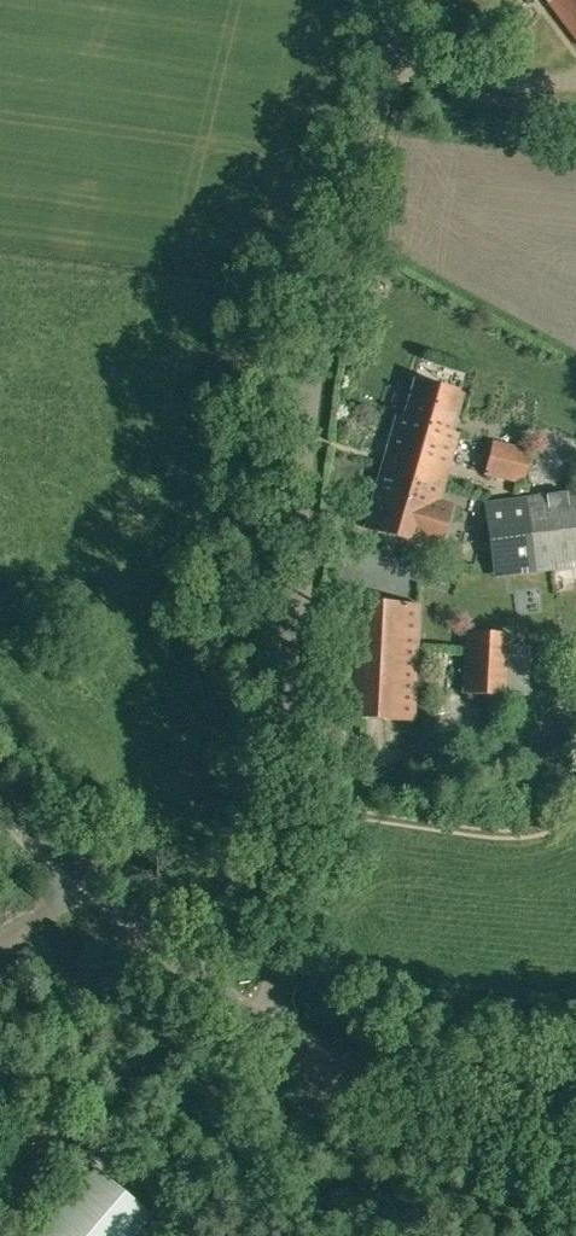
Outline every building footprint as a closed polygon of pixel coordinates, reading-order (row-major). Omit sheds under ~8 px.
[(575,36),(575,0),(548,0),(575,36)] [(380,468),(445,485),(460,433),(452,430),(464,392),(414,378),(403,415),(396,413),(380,468)] [(493,441),(485,475),(524,485),(531,449),(493,441)] [(380,468),(363,526),(441,548),(454,500),(441,497),(445,485),(380,468)] [(525,496),(535,574),(575,568),(575,489),(525,496)] [(535,574),(525,496),(485,502),(495,579),(535,574)] [(420,605),(343,602),(337,718),(415,722),(420,605)] [(466,630),(463,694),(509,696),(512,633),(466,630)] [(97,1167),(38,1235),(135,1235),(153,1215),(97,1167)]
